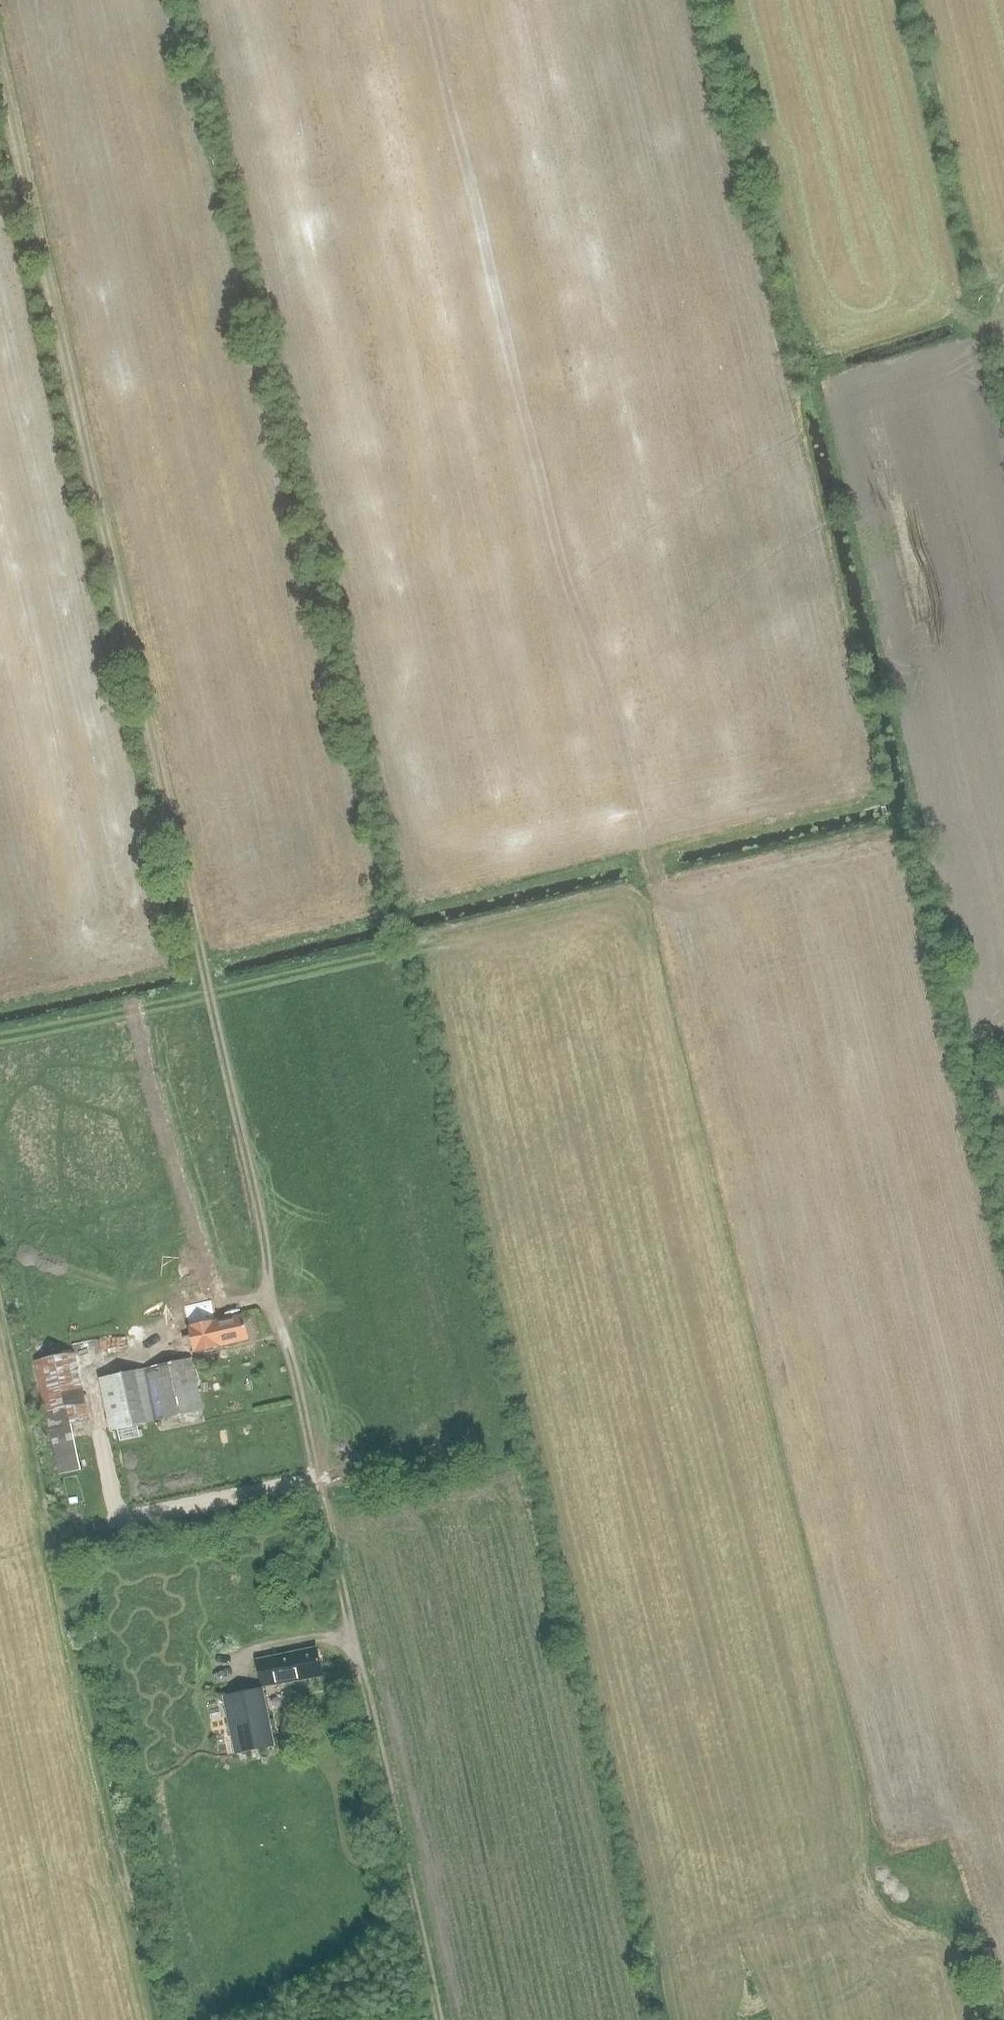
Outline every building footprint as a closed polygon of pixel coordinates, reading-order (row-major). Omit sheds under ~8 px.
[(193,1353),(247,1341),(241,1314),(188,1326),(190,1336),(183,1338),(185,1347),(192,1346),(193,1353)] [(75,1352),(33,1361),(59,1475),(83,1469),(72,1423),(90,1419),(75,1352)] [(99,1378),(111,1430),(202,1410),(191,1358),(99,1378)] [(257,1662),(260,1678),(262,1686),(274,1684),(274,1685),(299,1680),(298,1675),(320,1671),(316,1650),(269,1659),(269,1660),(257,1662)] [(275,1747),(262,1687),(222,1695),(235,1755),(275,1747)]
